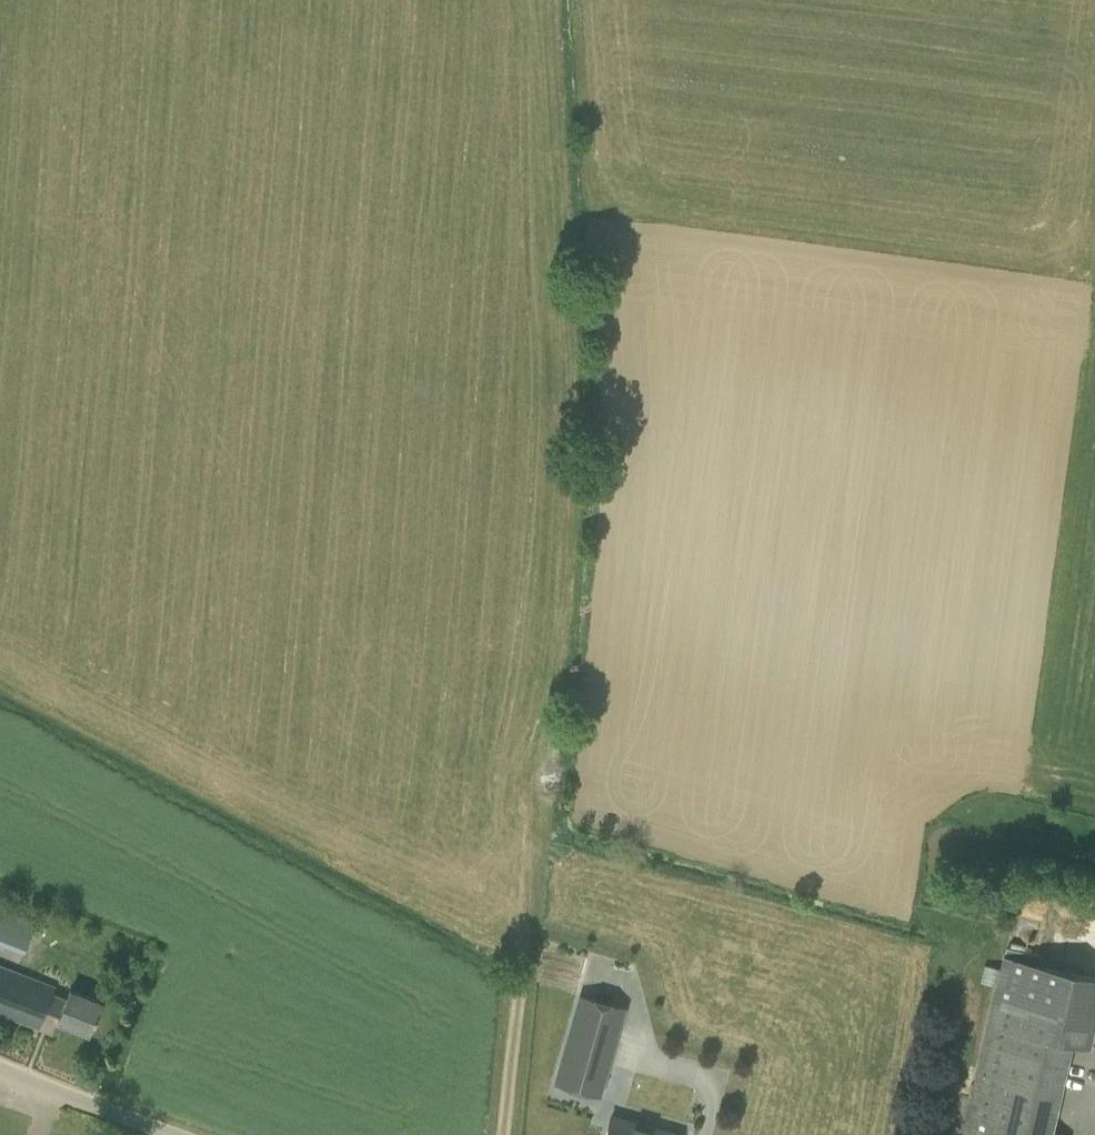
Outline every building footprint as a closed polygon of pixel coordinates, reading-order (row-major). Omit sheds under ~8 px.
[(21,918),(0,910),(0,940),(11,944),(21,918)] [(1052,1134),(1072,1045),(1093,1050),(1094,1042),(1094,979),(1002,958),(962,1134),(1056,1134),(1052,1134)] [(45,1010),(60,1016),(58,1020),(88,1031),(99,1002),(70,990),(67,998),(52,992),(54,986),(0,964),(0,1013),(38,1028),(45,1010)] [(578,993),(553,1083),(601,1097),(627,1007),(578,993)] [(612,1116),(607,1134),(679,1134),(612,1116)]
